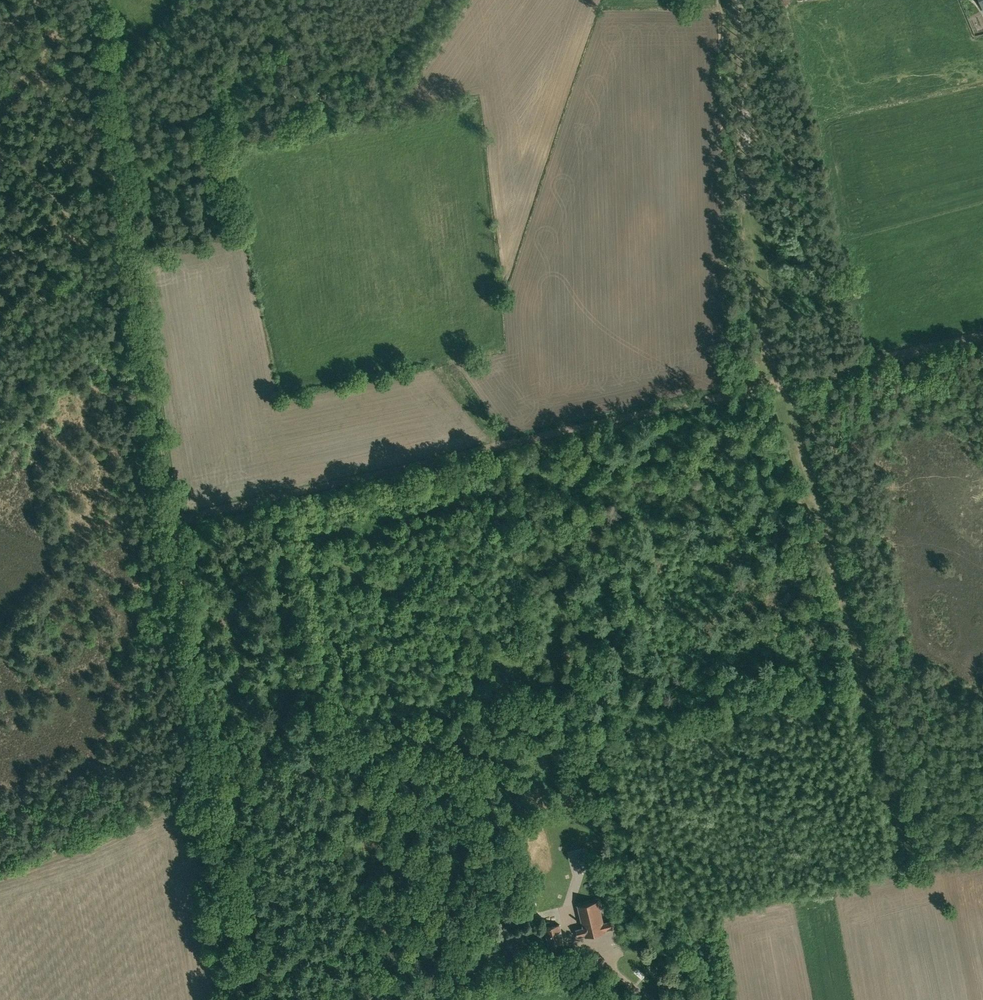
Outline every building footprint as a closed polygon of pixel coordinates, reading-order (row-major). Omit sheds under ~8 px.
[(587,867),(584,854),(577,856),(580,868),(587,867)] [(524,889),(528,905),(536,904),(532,887),(524,889)] [(578,905),(584,928),(576,929),(578,936),(585,934),(586,937),(605,932),(604,929),(612,927),(611,921),(603,923),(597,900),(578,905)] [(564,942),(560,924),(545,927),(550,945),(564,942)]
